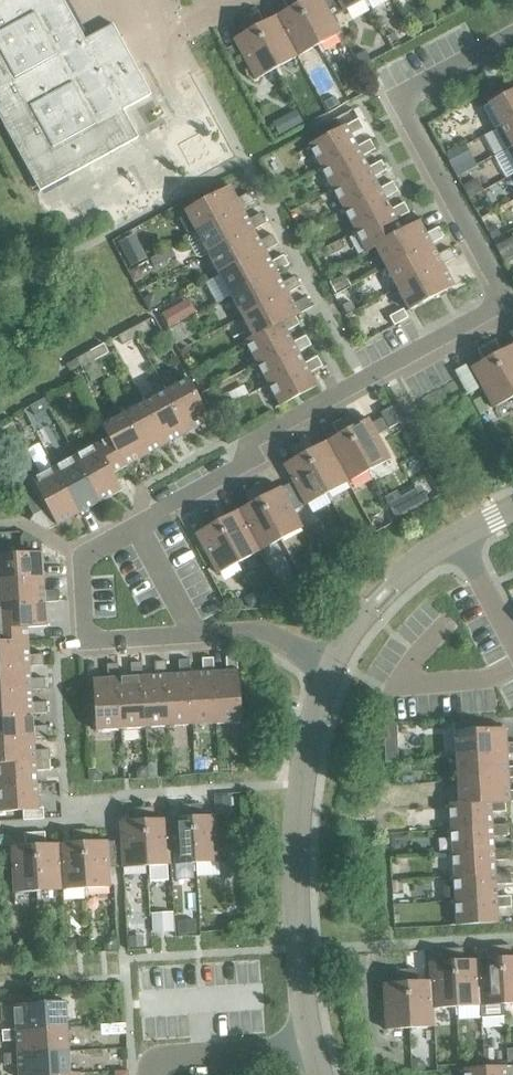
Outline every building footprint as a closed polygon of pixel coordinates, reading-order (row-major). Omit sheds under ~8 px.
[(151,95),(150,94),(149,93),(128,54),(128,52),(127,52),(113,26),(113,25),(112,24),(110,25),(84,39),(62,0),(0,0),(0,121),(1,122),(23,162),(22,162),(23,163),(24,164),(38,190),(38,191),(39,192),(40,191),(41,191),(66,177),(67,177),(68,176),(108,154),(109,154),(110,153),(136,139),(138,138),(137,137),(137,136),(122,110),(123,110),(149,96),(150,95),(151,95)] [(275,17),(297,56),(318,45),(293,0),(282,0),(287,10),(275,17)] [(318,45),(339,33),(331,17),(321,0),(306,0),(305,0),(293,0),(318,45)] [(331,17),(363,0),(321,0),(331,17)] [(257,11),(248,16),(276,68),(297,56),(275,17),(264,23),(257,11)] [(276,68),(248,16),(239,21),(245,33),(233,40),(255,80),(276,68)] [(365,52),(355,58),(360,67),(370,61),(365,52)] [(499,127),(512,119),(512,91),(487,105),(499,127)] [(295,110),(272,123),(279,135),(302,123),(295,110)] [(308,146),(320,167),(357,147),(356,147),(350,135),(363,129),(358,119),(308,146)] [(510,148),(512,146),(512,119),(499,127),(510,148)] [(320,167),(331,188),(368,168),(362,156),(374,150),(369,140),(356,147),(357,147),(320,167)] [(457,146),(444,154),(457,177),(470,170),(457,146)] [(331,188),(343,209),(379,189),(373,177),(386,171),(380,161),(368,168),(331,188)] [(476,178),(462,186),(462,187),(469,199),(483,191),(476,178)] [(343,209),(354,230),(391,210),(390,209),(384,198),(397,192),(392,182),(379,189),(343,209)] [(184,211),(195,233),(237,210),(237,211),(241,209),(254,202),(248,192),(236,199),(229,186),(184,211)] [(366,252),(374,247),(378,245),(378,244),(402,231),(402,230),(396,219),(408,212),(403,203),(390,209),(391,210),(354,230),(366,252)] [(206,253),(207,254),(248,231),(249,232),(253,230),(265,223),(260,213),(248,220),(241,209),(237,211),(237,210),(195,233),(206,253)] [(374,247),(385,268),(426,245),(427,246),(431,244),(443,237),(438,227),(426,234),(419,221),(418,221),(402,230),(402,231),(378,244),(378,245),(374,247)] [(494,225),(486,229),(491,240),(500,235),(494,225)] [(207,254),(218,275),(260,252),(260,253),(264,251),(276,244),(271,234),(259,241),(253,230),(249,232),(248,231),(207,254)] [(133,235),(117,243),(130,267),(146,258),(133,235)] [(495,247),(504,261),(512,256),(512,236),(495,247)] [(385,268),(396,289),(438,266),(438,267),(442,264),(455,258),(449,248),(437,255),(431,244),(427,246),(426,245),(385,268)] [(218,275),(230,296),(271,273),(271,274),(276,272),(288,265),(282,255),(270,262),(264,251),(260,253),(260,252),(218,275)] [(438,266),(396,289),(408,310),(454,285),(442,264),(438,267),(438,266)] [(137,266),(128,271),(133,281),(142,276),(137,266)] [(230,296),(241,317),(282,294),(283,295),(287,292),(299,286),(294,276),(282,283),(276,272),(271,274),(271,273),(230,296)] [(344,275),(329,283),(334,293),(350,285),(344,275)] [(241,317),(252,337),(256,335),(257,335),(294,315),(294,316),(311,307),(305,297),(293,304),(287,292),(283,295),(282,294),(241,317)] [(153,293),(142,299),(148,311),(159,304),(153,293)] [(187,299),(160,314),(169,328),(195,313),(187,299)] [(350,301),(342,306),(346,314),(354,309),(350,301)] [(393,325),(407,318),(402,309),(388,316),(393,325)] [(244,341),(256,363),(293,343),(292,342),(286,331),(299,324),(294,316),(294,315),(257,335),(256,335),(252,337),(244,341)] [(145,321),(131,328),(136,338),(150,330),(145,321)] [(136,338),(131,328),(117,336),(122,345),(136,338)] [(256,363),(267,384),(304,364),(304,363),(298,352),(310,345),(305,335),(292,342),(293,343),(256,363)] [(485,345),(512,396),(512,346),(512,345),(501,352),(495,340),(485,345)] [(103,344),(89,351),(94,360),(108,353),(103,344)] [(485,345),(476,350),(483,362),(470,369),(492,408),(512,396),(485,345)] [(94,360),(89,351),(75,359),(80,368),(94,360)] [(304,364),(267,384),(279,406),(316,385),(309,373),(322,366),(316,356),(304,363),(304,364)] [(177,384),(166,390),(165,391),(185,428),(184,429),(186,433),(209,421),(184,375),(175,380),(177,384)] [(156,396),(145,402),(144,402),(164,439),(163,440),(165,444),(186,433),(184,429),(185,428),(165,391),(166,390),(163,386),(154,391),(156,396)] [(227,393),(216,399),(221,409),(232,402),(227,393)] [(135,407),(124,413),(123,414),(143,451),(142,451),(144,456),(165,444),(163,440),(164,439),(144,402),(145,402),(142,397),(133,403),(135,407)] [(48,408),(43,399),(29,406),(34,415),(48,408)] [(382,417),(388,429),(399,422),(391,407),(380,413),(382,417)] [(101,426),(107,438),(109,437),(124,467),(144,456),(142,451),(143,451),(123,414),(124,413),(121,409),(112,414),(114,418),(101,426)] [(349,414),(340,419),(368,470),(389,459),(376,435),(370,423),(368,419),(355,426),(349,414)] [(382,417),(370,423),(376,435),(388,429),(382,417)] [(337,436),(325,442),(347,482),(368,470),(340,419),(331,424),(337,436)] [(107,438),(75,456),(77,460),(77,461),(97,498),(96,498),(98,503),(121,490),(112,474),(124,467),(109,437),(107,438)] [(307,437),(298,442),(326,493),(347,482),(325,442),(314,449),(307,437)] [(291,482),(280,488),(292,511),(326,493),(298,442),(289,447),(295,459),(283,465),(291,482)] [(75,456),(54,467),(57,472),(56,472),(76,509),(75,510),(77,514),(98,503),(96,498),(97,498),(77,461),(77,460),(75,456)] [(57,472),(54,467),(32,479),(47,507),(33,515),(29,521),(47,531),(77,514),(75,510),(76,509),(56,472),(57,472)] [(261,483),(252,488),(280,539),(301,527),(292,511),(280,488),(267,495),(261,483)] [(249,505),(237,511),(259,550),(280,539),(252,488),(243,493),(249,505)] [(396,491),(384,498),(396,520),(408,513),(396,491)] [(219,506),(210,511),(238,562),(259,550),(237,511),(225,518),(219,506)] [(238,562),(210,511),(201,516),(207,527),(195,534),(216,574),(238,562)] [(38,578),(38,579),(43,579),(41,542),(23,532),(20,538),(21,554),(0,555),(0,580),(38,578)] [(331,547),(319,554),(324,562),(336,555),(331,547)] [(39,602),(39,603),(44,602),(58,602),(57,590),(44,591),(43,579),(38,579),(38,578),(0,580),(0,604),(39,602)] [(270,590),(259,596),(265,607),(275,601),(270,590)] [(253,592),(243,598),(249,609),(259,603),(253,592)] [(23,642),(23,643),(28,643),(27,627),(46,626),(44,602),(39,603),(39,602),(0,604),(0,643),(23,642)] [(24,666),(24,667),(29,666),(43,665),(42,654),(28,655),(28,643),(23,643),(23,642),(0,643),(0,667),(24,666)] [(226,671),(213,672),(213,677),(216,724),(240,722),(236,656),(225,657),(226,671)] [(202,672),(189,673),(190,678),(189,678),(192,725),(216,724),(213,677),(213,672),(212,658),(201,659),(202,672)] [(178,674),(165,675),(166,680),(165,680),(168,727),(192,725),(189,678),(190,678),(189,673),(188,659),(177,660),(178,674)] [(154,675),(142,676),(142,681),(141,681),(144,728),(168,727),(165,680),(166,680),(165,675),(165,661),(153,662),(154,675)] [(131,677),(118,678),(118,683),(117,683),(120,730),(144,728),(141,681),(142,681),(142,676),(141,662),(130,663),(131,677)] [(118,683),(118,678),(117,664),(106,665),(107,678),(93,679),(96,731),(120,730),(117,683),(118,683)] [(25,690),(26,690),(30,690),(44,689),(44,678),(30,679),(29,666),(24,667),(24,666),(0,667),(0,691),(25,690)] [(27,713),(27,714),(32,714),(46,713),(45,702),(31,703),(30,690),(26,690),(25,690),(0,691),(0,715),(27,713)] [(28,737),(28,738),(33,738),(47,737),(46,726),(33,727),(32,714),(27,714),(27,713),(0,715),(0,739),(28,737)] [(454,757),(501,754),(501,755),(507,754),(512,754),(512,743),(506,743),(505,729),(453,732),(454,757)] [(49,760),(49,749),(34,750),(33,738),(28,738),(28,737),(0,739),(0,763),(49,760)] [(397,738),(384,738),(385,762),(397,762),(397,738)] [(456,781),(503,778),(508,778),(512,778),(512,767),(507,767),(507,754),(501,755),(501,754),(454,757),(456,781)] [(36,785),(36,784),(36,771),(50,770),(49,760),(0,763),(0,787),(36,785)] [(140,767),(136,771),(136,779),(148,778),(147,767),(140,767)] [(95,769),(88,769),(88,782),(101,782),(101,775),(95,769)] [(457,804),(462,803),(462,804),(504,802),(504,803),(512,802),(512,790),(509,791),(508,778),(503,778),(456,781),(457,804)] [(0,787),(0,812),(22,810),(23,820),(43,819),(43,808),(38,808),(37,795),(42,795),(41,784),(36,784),(36,785),(0,787)] [(448,804),(450,829),(491,826),(491,825),(491,813),(505,812),(504,803),(504,802),(462,804),(462,803),(457,804),(448,804)] [(200,804),(190,805),(194,863),(218,861),(216,817),(201,817),(200,804)] [(180,819),(167,820),(170,864),(194,863),(190,805),(179,805),(180,819)] [(153,807),(142,808),(146,866),(170,864),(167,820),(154,820),(153,807)] [(146,866),(142,808),(132,808),(133,822),(119,823),(122,867),(146,866)] [(450,829),(451,853),(493,850),(493,849),(492,837),(506,836),(506,825),(491,825),(491,826),(450,829)] [(92,829),(81,830),(85,888),(109,886),(107,842),(92,843),(92,829)] [(72,844),(58,845),(61,889),(85,888),(81,830),(71,831),(72,844)] [(44,832),(34,833),(37,891),(61,889),(58,845),(45,845),(44,832)] [(37,891),(34,833),(23,833),(24,847),(10,847),(13,892),(37,891)] [(0,835),(0,845),(9,844),(9,834),(0,835)] [(451,853),(453,877),(494,874),(494,873),(494,860),(508,860),(507,848),(493,849),(493,850),(451,853)] [(453,877),(454,900),(496,898),(496,897),(495,884),(509,883),(509,872),(494,873),(494,874),(453,877)] [(496,898),(454,900),(456,925),(497,922),(496,908),(511,907),(510,896),(496,897),(496,898)] [(172,912),(150,914),(152,931),(173,930),(172,912)] [(195,920),(177,921),(177,935),(195,934),(195,920)] [(142,935),(128,936),(129,948),(143,948),(142,935)] [(64,939),(65,951),(67,951),(77,950),(77,938),(64,939)] [(109,938),(103,944),(103,949),(103,950),(105,950),(116,950),(116,948),(116,938),(109,938)] [(499,946),(503,1004),(512,1003),(512,958),(510,958),(509,945),(499,946)] [(490,960),(476,960),(479,1005),(503,1004),(499,946),(489,946),(490,960)] [(462,948),(452,949),(455,1007),(479,1005),(476,960),(463,961),(462,948)] [(428,963),(429,982),(429,986),(430,986),(431,1008),(432,1008),(455,1007),(452,949),(441,949),(442,963),(428,963)] [(415,969),(405,970),(409,1028),(433,1026),(432,1008),(431,1008),(430,986),(429,986),(429,982),(416,982),(415,969)] [(409,1028),(405,970),(395,970),(396,984),(381,984),(384,1029),(409,1028)] [(20,994),(9,995),(9,996),(10,1005),(20,1004),(20,995),(20,994)] [(15,1029),(20,1029),(20,1030),(65,1027),(63,1003),(0,1007),(0,1011),(0,1018),(14,1017),(15,1029)] [(116,1024),(105,1024),(105,1035),(116,1035),(116,1024)] [(16,1041),(16,1053),(21,1053),(21,1054),(66,1051),(65,1027),(20,1030),(20,1029),(15,1029),(1,1030),(2,1042),(16,1041)] [(492,1049),(482,1049),(483,1064),(493,1064),(492,1049)] [(64,1074),(68,1074),(66,1051),(21,1054),(21,1053),(16,1053),(3,1054),(3,1065),(17,1065),(18,1074),(64,1074)] [(418,1059),(412,1059),(412,1071),(424,1071),(424,1064),(418,1059)] [(463,1074),(512,1074),(512,1066),(463,1069),(463,1074)]
